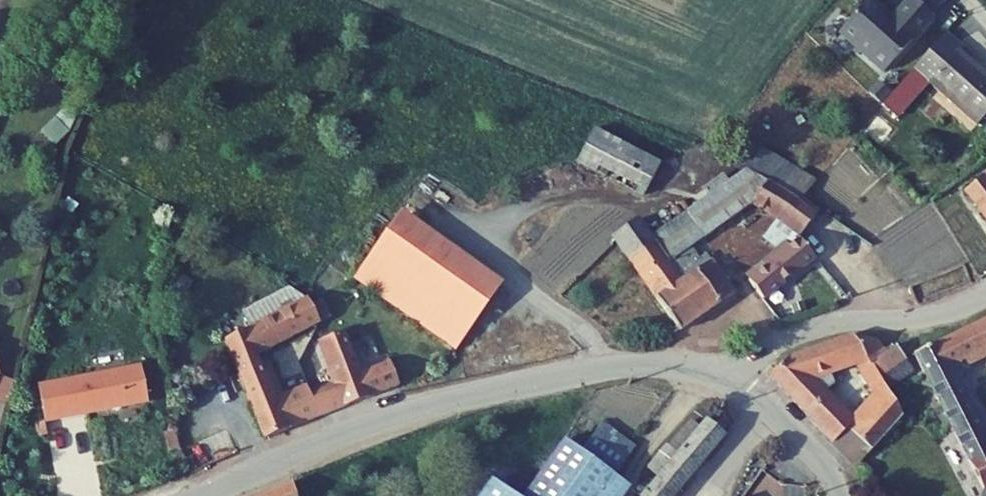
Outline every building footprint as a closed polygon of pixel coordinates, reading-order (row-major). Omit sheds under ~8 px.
[(863,12),(907,51),(952,0),(874,0),(863,12)] [(904,85),(919,98),(951,62),(981,90),(985,85),(985,38),(976,28),(981,23),(969,12),(904,85)] [(56,145),(79,120),(65,108),(42,132),(56,145)] [(879,147),(894,129),(877,116),(862,134),(879,147)] [(595,120),(575,153),(639,191),(660,158),(595,120)] [(768,147),(752,170),(799,204),(815,181),(768,147)] [(636,266),(691,334),(741,292),(715,261),(689,281),(677,267),(760,202),(800,238),(816,216),(799,204),(752,170),(749,167),(660,234),(666,242),(636,266)] [(964,191),(985,222),(985,177),(964,191)] [(414,211),(379,260),(491,337),(525,287),(414,211)] [(666,242),(660,234),(649,220),(619,243),(636,266),(666,242)] [(800,238),(750,283),(764,299),(815,254),(800,238)] [(239,342),(279,441),(333,419),(320,388),(296,398),(286,373),(279,376),(270,358),(333,325),(320,300),(305,290),(256,316),(264,329),(239,342)] [(920,343),(985,462),(985,413),(956,358),(985,344),(985,313),(920,343)] [(831,331),(793,342),(771,364),(863,451),(909,402),(885,349),(894,345),(887,332),(869,325),(831,331)] [(374,376),(359,339),(335,349),(352,392),(326,402),(333,419),(413,388),(403,364),(374,376)] [(894,345),(885,349),(892,364),(912,354),(904,340),(894,345)] [(135,402),(159,397),(153,365),(50,386),(56,418),(119,405),(123,408),(133,405),(135,402)] [(648,491),(654,495),(678,495),(731,426),(726,422),(735,409),(726,402),(716,414),(711,410),(705,418),(685,444),(676,436),(674,434),(655,459),(666,467),(648,491)] [(695,409),(676,436),(685,444),(705,418),(695,409)] [(486,495),(610,495),(626,474),(621,471),(645,440),(611,414),(587,445),(575,435),(532,493),(504,472),(486,495)] [(291,484),(262,495),(294,495),(291,484)]
